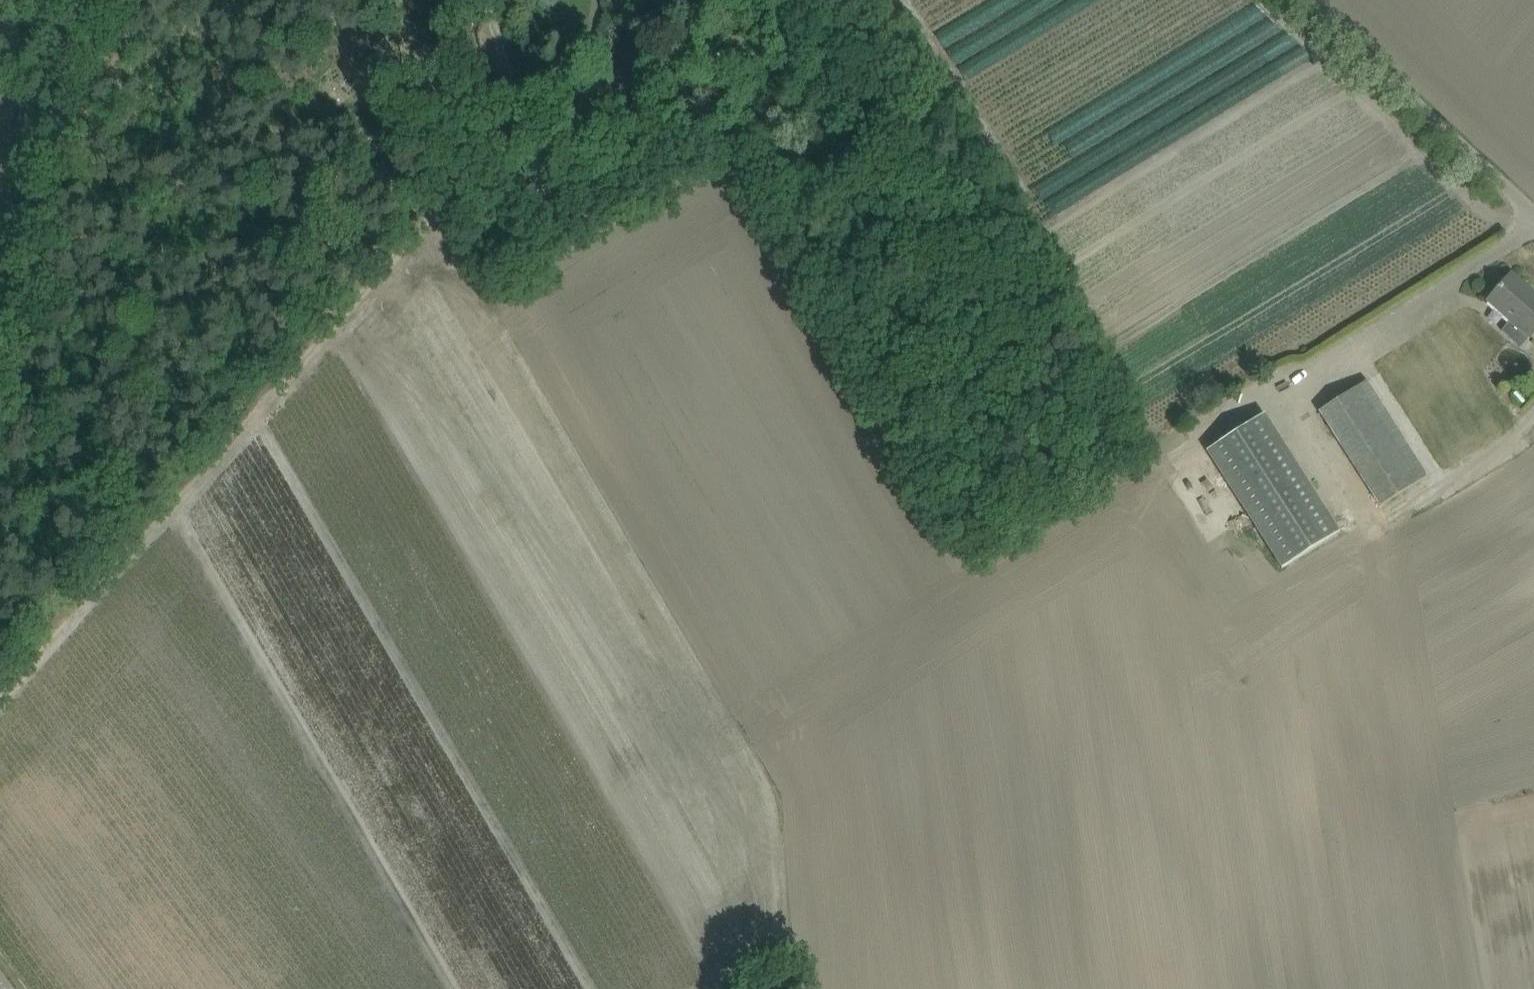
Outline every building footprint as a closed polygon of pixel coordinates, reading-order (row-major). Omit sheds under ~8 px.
[(367,22),(385,21),(384,11),(366,12),(367,22)] [(384,45),(357,66),(366,78),(393,56),(384,45)] [(564,158),(557,163),(562,170),(569,164),(564,158)] [(1488,301),(1510,320),(1501,331),(1521,348),(1533,333),(1533,293),(1512,274),(1488,301)] [(1367,381),(1320,411),(1381,506),(1428,476),(1367,381)] [(1208,450),(1228,483),(1283,568),(1340,532),(1265,414),(1208,450)]
